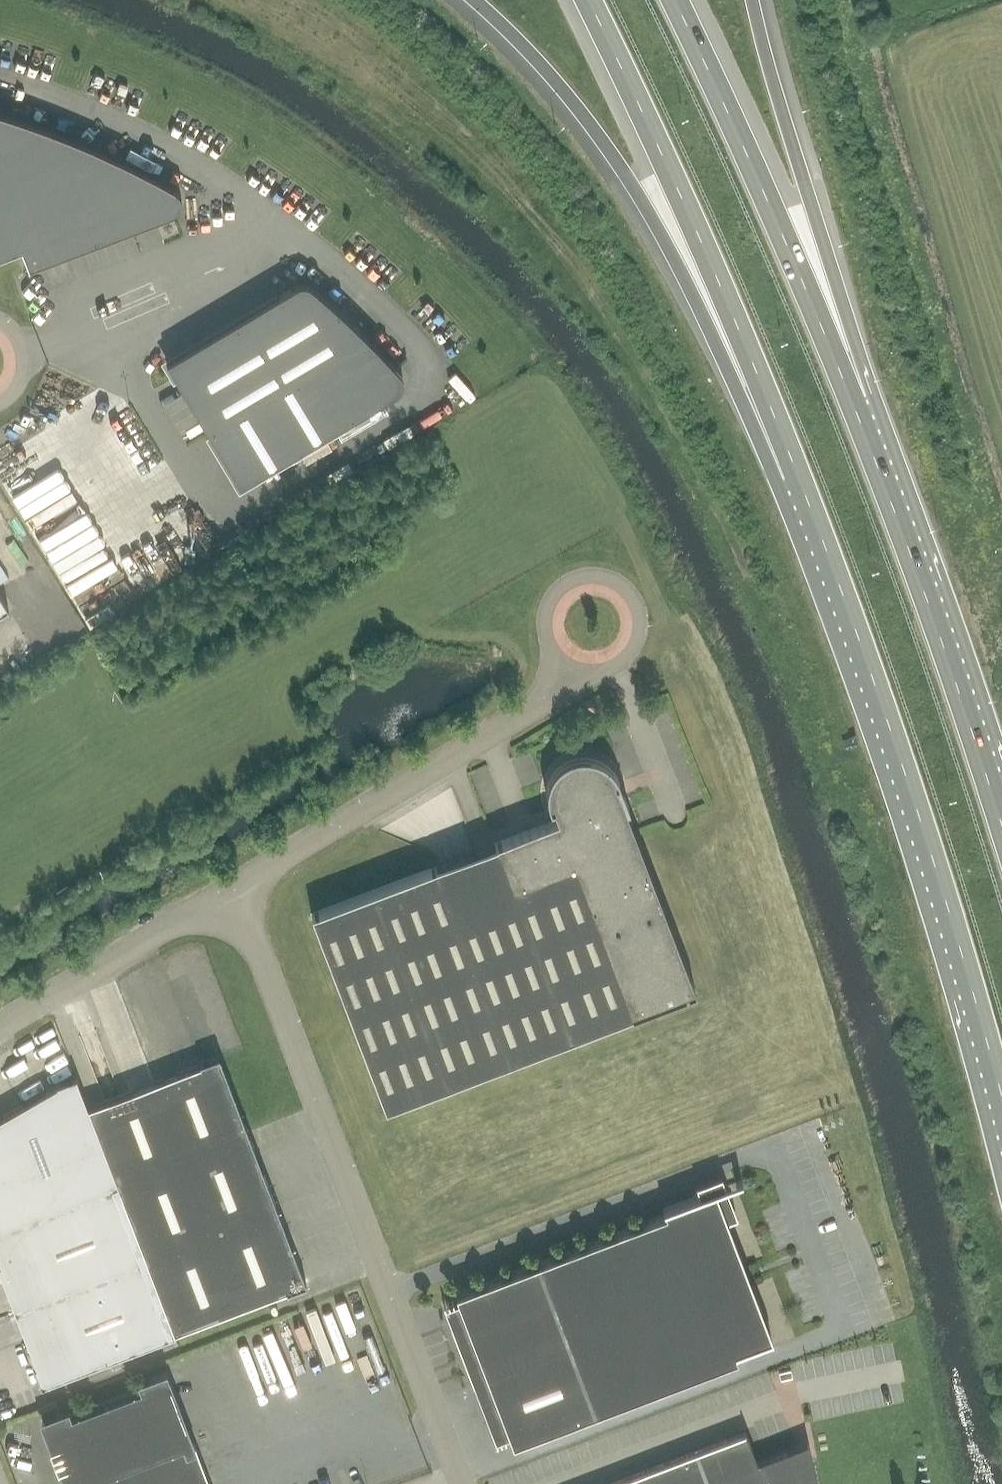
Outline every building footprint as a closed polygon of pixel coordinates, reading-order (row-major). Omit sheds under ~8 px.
[(20,244),(27,262),(183,202),(183,200),(183,198),(180,194),(135,170),(82,143),(17,118),(5,113),(0,112),(0,251),(20,244)] [(298,283),(167,361),(240,484),(397,390),(401,387),(403,385),(404,383),(404,381),(404,379),(404,376),(403,374),(402,371),(385,353),(366,334),(344,313),(329,299),(315,286),(311,283),(309,282),(307,281),(305,281),(302,281),(300,282),(298,283)] [(9,577),(0,562),(0,583),(9,577)] [(9,608),(0,594),(0,613),(9,608)] [(632,1015),(695,991),(627,810),(630,808),(619,780),(612,771),(604,765),(594,761),(583,761),(573,763),(564,768),(556,775),(551,785),(548,795),(549,806),(555,820),(312,914),(386,1108),(632,1014),(632,1015)] [(296,1288),(306,1284),(219,1055),(200,1063),(200,1065),(89,1107),(174,1332),(286,1290),(287,1291),(296,1288)] [(175,1334),(174,1332),(89,1107),(76,1075),(57,1083),(58,1085),(0,1118),(0,1270),(36,1365),(34,1366),(42,1385),(175,1334)] [(489,1379),(514,1444),(739,1358),(737,1352),(773,1339),(727,1218),(737,1214),(722,1176),(699,1185),(703,1194),(664,1209),(666,1214),(457,1294),(467,1320),(453,1325),(475,1384),(489,1379)] [(164,1388),(156,1384),(56,1422),(52,1430),(72,1481),(78,1483),(84,1483),(100,1478),(102,1483),(210,1483),(194,1441),(186,1444),(164,1388)] [(746,1430),(609,1483),(811,1483),(809,1479),(816,1477),(814,1463),(804,1465),(797,1447),(758,1462),(746,1430)]
